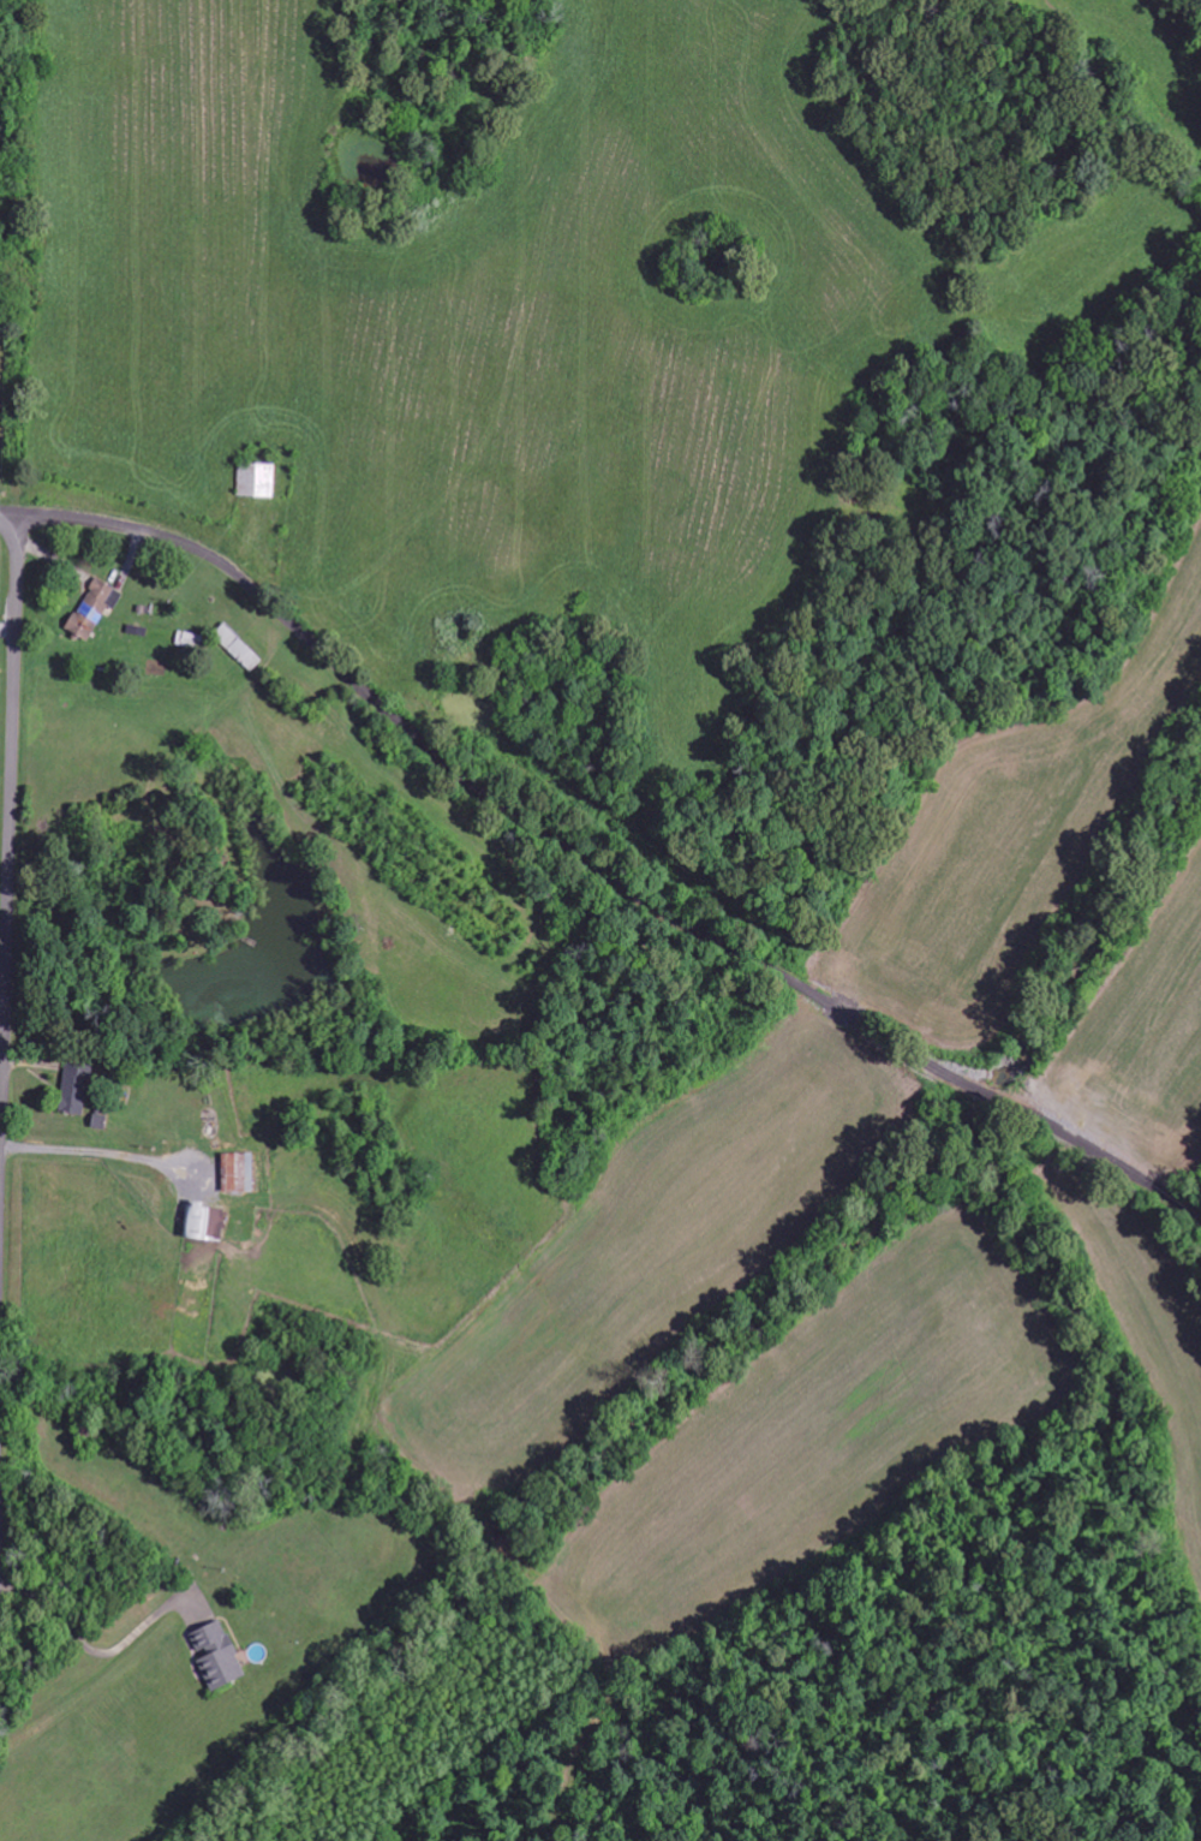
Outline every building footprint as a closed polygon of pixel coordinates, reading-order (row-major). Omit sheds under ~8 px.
[(276,464),(239,463),(238,496),(275,498),(276,464)] [(66,630),(90,644),(121,592),(97,578),(66,630)] [(213,635),(252,672),(264,660),(225,623),(213,635)] [(84,1114),(94,1066),(67,1061),(59,1109),(84,1114)] [(254,1153),(223,1152),(223,1190),(254,1190),(254,1153)] [(223,1240),(226,1206),(189,1203),(186,1236),(223,1240)] [(188,1633),(212,1690),(246,1675),(222,1618),(188,1633)]
